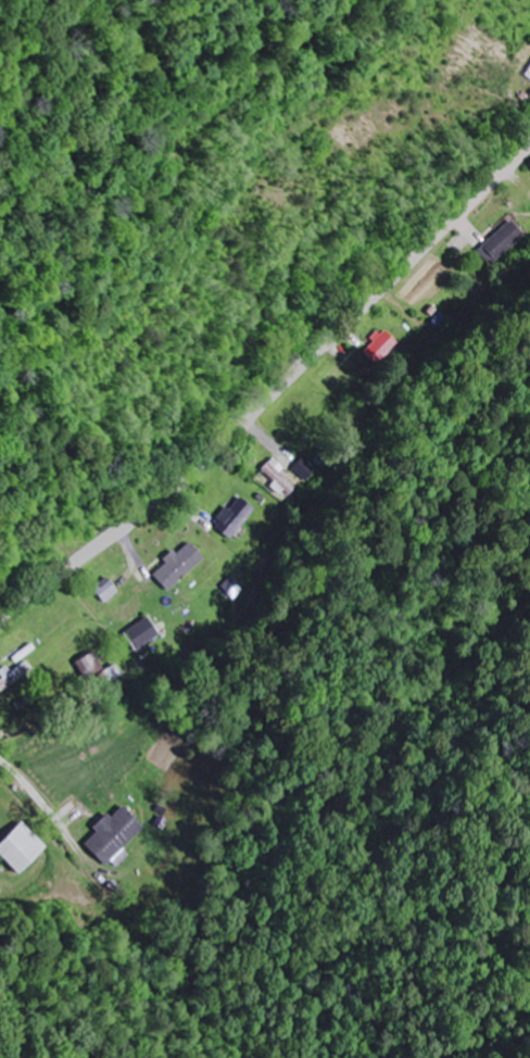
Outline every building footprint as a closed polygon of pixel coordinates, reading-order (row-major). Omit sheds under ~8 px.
[(483,250),(496,264),(526,236),(513,221),(483,250)] [(442,330),(450,322),(442,313),(433,321),(442,330)] [(383,329),(372,340),(376,343),(366,354),(379,365),(399,343),(383,329)] [(289,498),(298,488),(282,473),(287,468),(275,458),(263,471),(277,483),(275,486),(289,498)] [(309,483),(320,472),(305,458),(295,469),(309,483)] [(218,526),(234,540),(259,510),(242,496),(218,526)] [(156,575),(173,592),(208,559),(194,543),(181,555),(179,553),(156,575)] [(108,604),(123,593),(112,577),(97,588),(108,604)] [(248,592),(235,578),(226,586),(238,600),(248,592)] [(141,653),(165,637),(152,618),(128,633),(141,653)] [(77,662),(85,680),(105,672),(97,653),(77,662)] [(1,698),(35,668),(28,660),(15,672),(11,668),(0,679),(0,696),(1,698)] [(110,867),(148,828),(126,807),(115,818),(111,814),(97,830),(100,833),(88,846),(110,867)] [(25,823),(0,850),(0,852),(25,876),(51,848),(25,823)]
